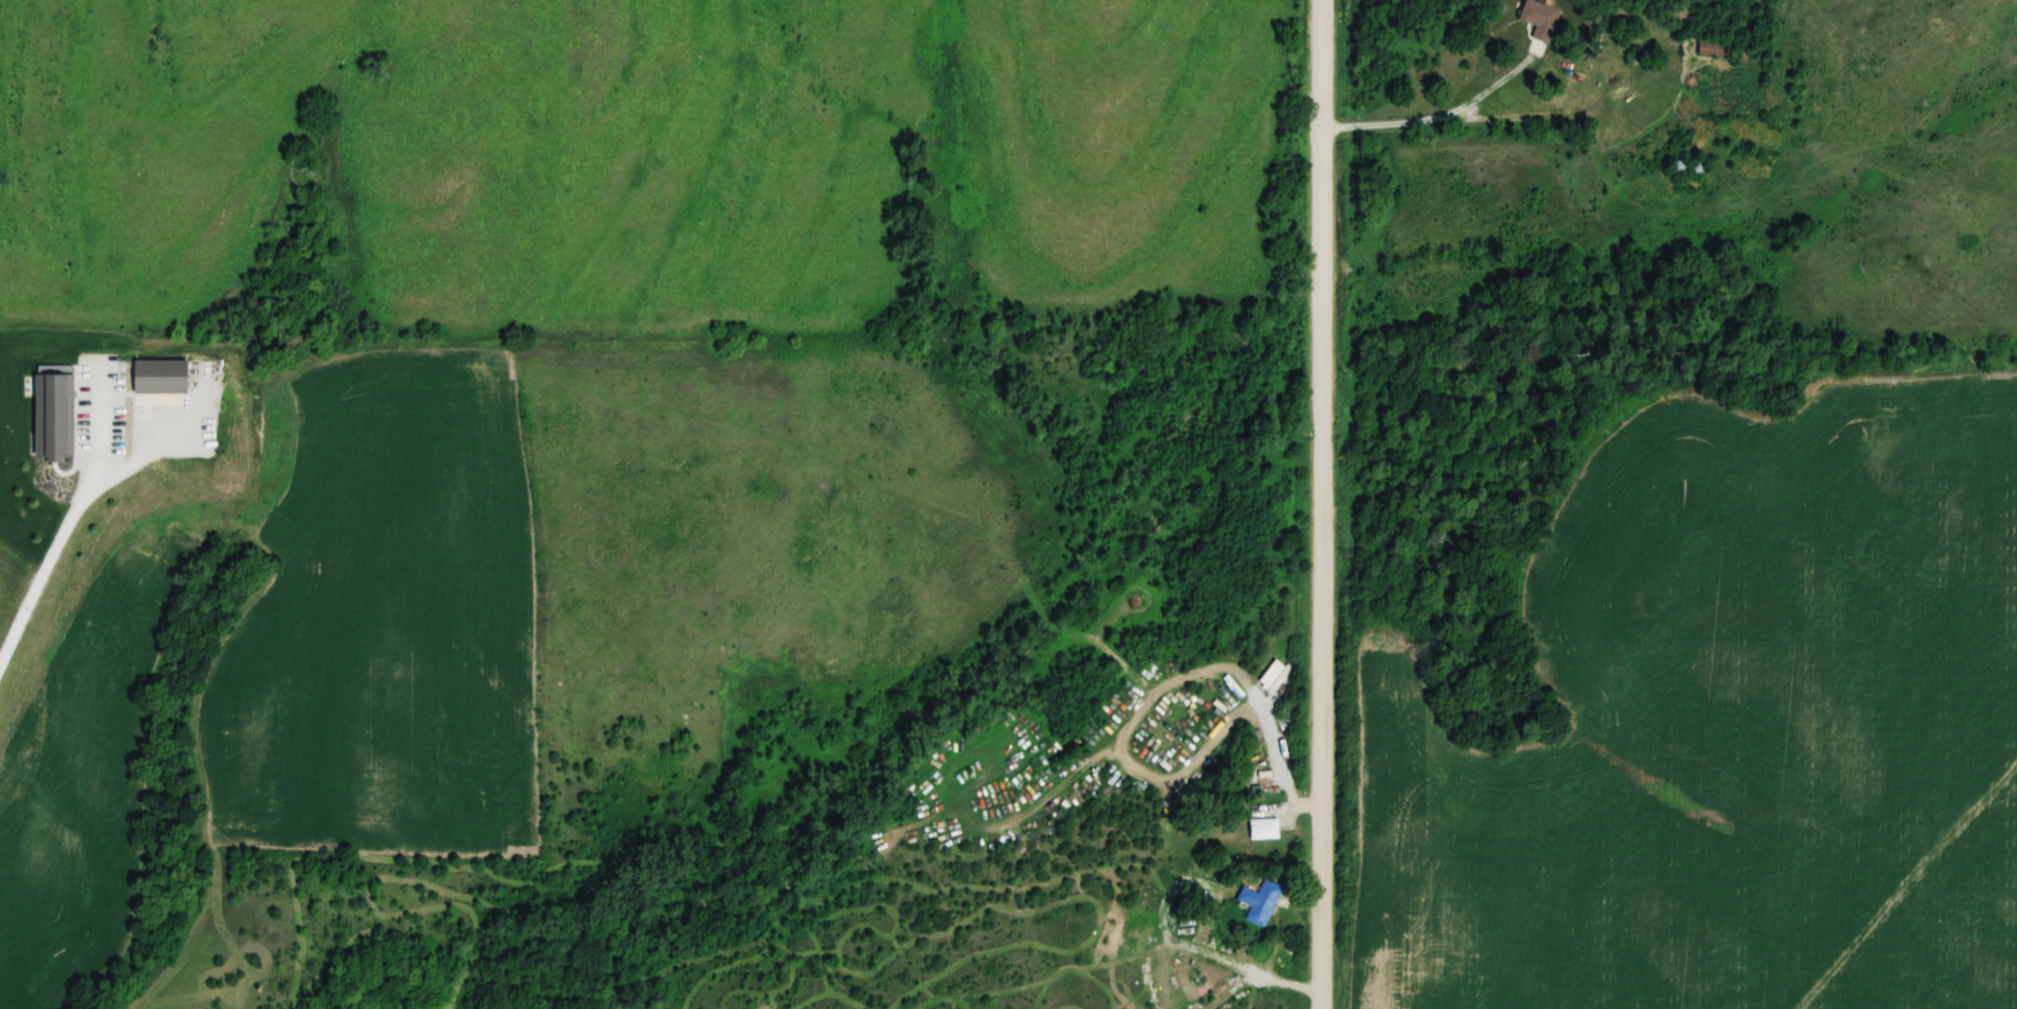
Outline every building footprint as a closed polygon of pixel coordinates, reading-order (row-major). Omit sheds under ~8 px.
[(1532,38),(1550,44),(1561,11),(1530,0),(1527,0),(1520,21),(1536,27),(1532,38)] [(1700,56),(1734,57),(1734,39),(1700,38),(1700,56)] [(1551,65),(1551,86),(1577,86),(1577,65),(1551,65)] [(1280,839),(1280,818),(1251,818),(1251,839),(1280,839)] [(1266,927),(1283,885),(1265,878),(1259,892),(1244,886),(1238,899),(1252,905),(1246,919),(1266,927)]
